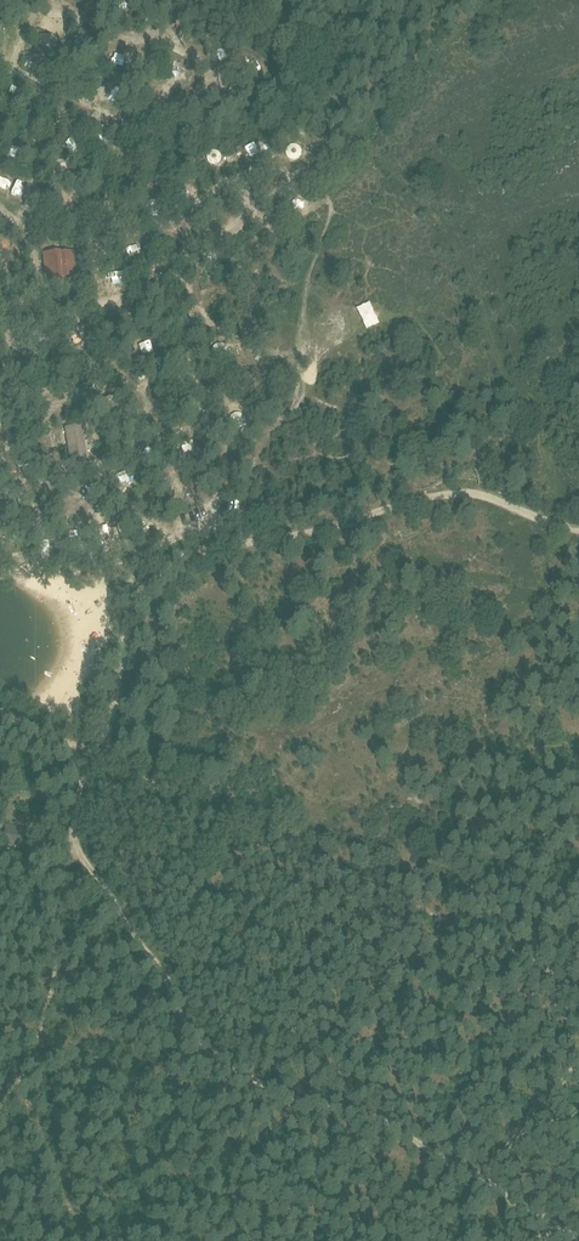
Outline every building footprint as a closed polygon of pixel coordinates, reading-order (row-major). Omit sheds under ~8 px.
[(79,33),(72,49),(85,55),(92,38),(79,33)] [(52,64),(61,44),(40,36),(32,56),(52,64)] [(224,94),(234,105),(242,97),(233,86),(224,94)] [(35,155),(37,143),(27,140),(24,153),(35,155)] [(298,146),(295,144),(290,145),(287,147),(285,150),(285,155),(287,158),(291,160),(295,160),(299,158),(301,154),(300,150),(298,146)] [(218,152),(214,151),(211,151),(208,153),(206,157),(207,160),(209,163),(213,165),(216,164),(219,162),(221,159),(220,155),(218,152)] [(8,188),(9,176),(0,175),(0,187),(8,188)] [(11,190),(20,195),(25,184),(17,180),(11,190)] [(138,246),(127,250),(130,258),(141,254),(138,246)] [(80,276),(77,252),(74,253),(73,251),(61,252),(61,251),(42,253),(45,282),(67,279),(67,278),(76,277),(76,276),(80,276)] [(221,362),(232,354),(223,341),(212,350),(221,362)] [(83,426),(65,428),(69,461),(87,459),(83,426)]
